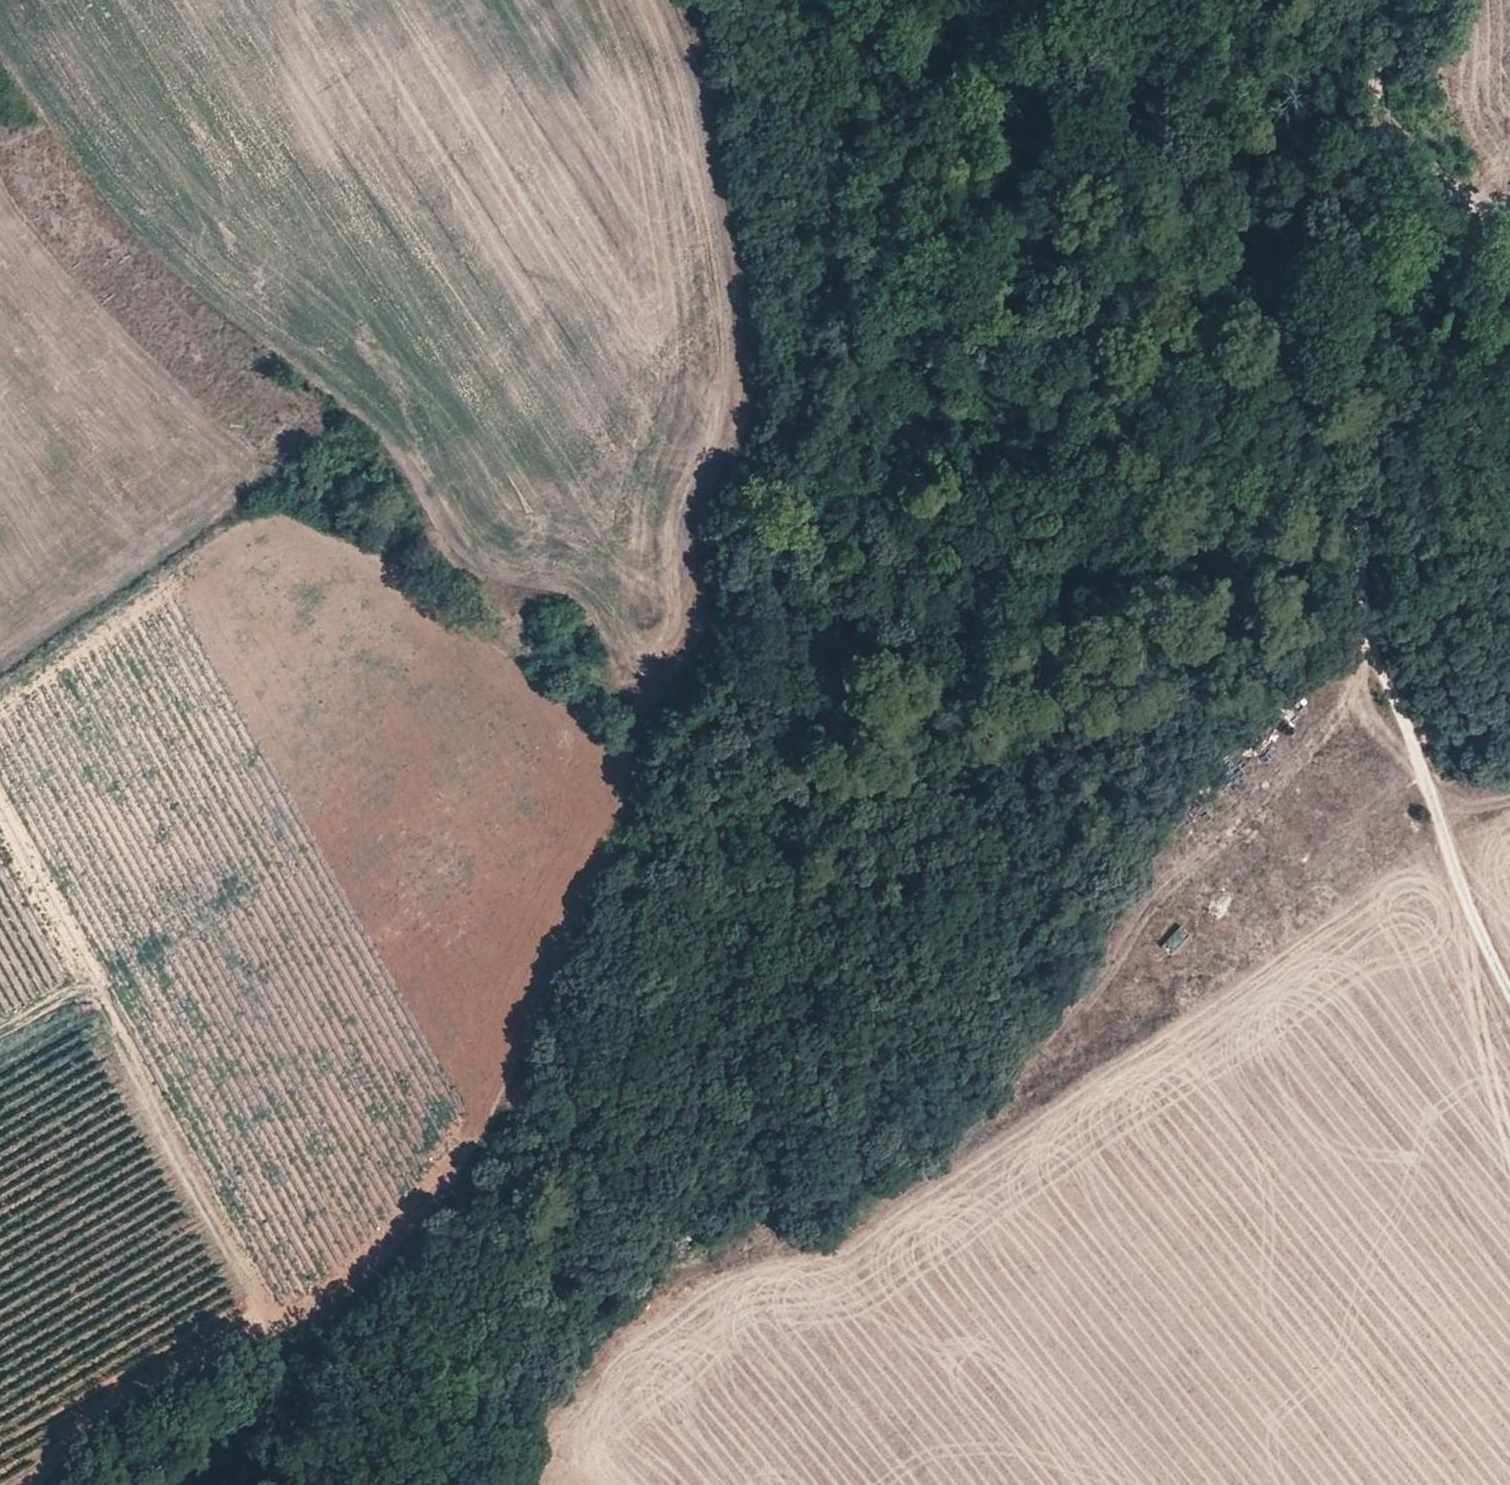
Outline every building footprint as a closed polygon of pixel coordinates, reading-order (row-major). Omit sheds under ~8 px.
[(1202,894),(1213,919),(1237,909),(1226,884),(1202,894)]
